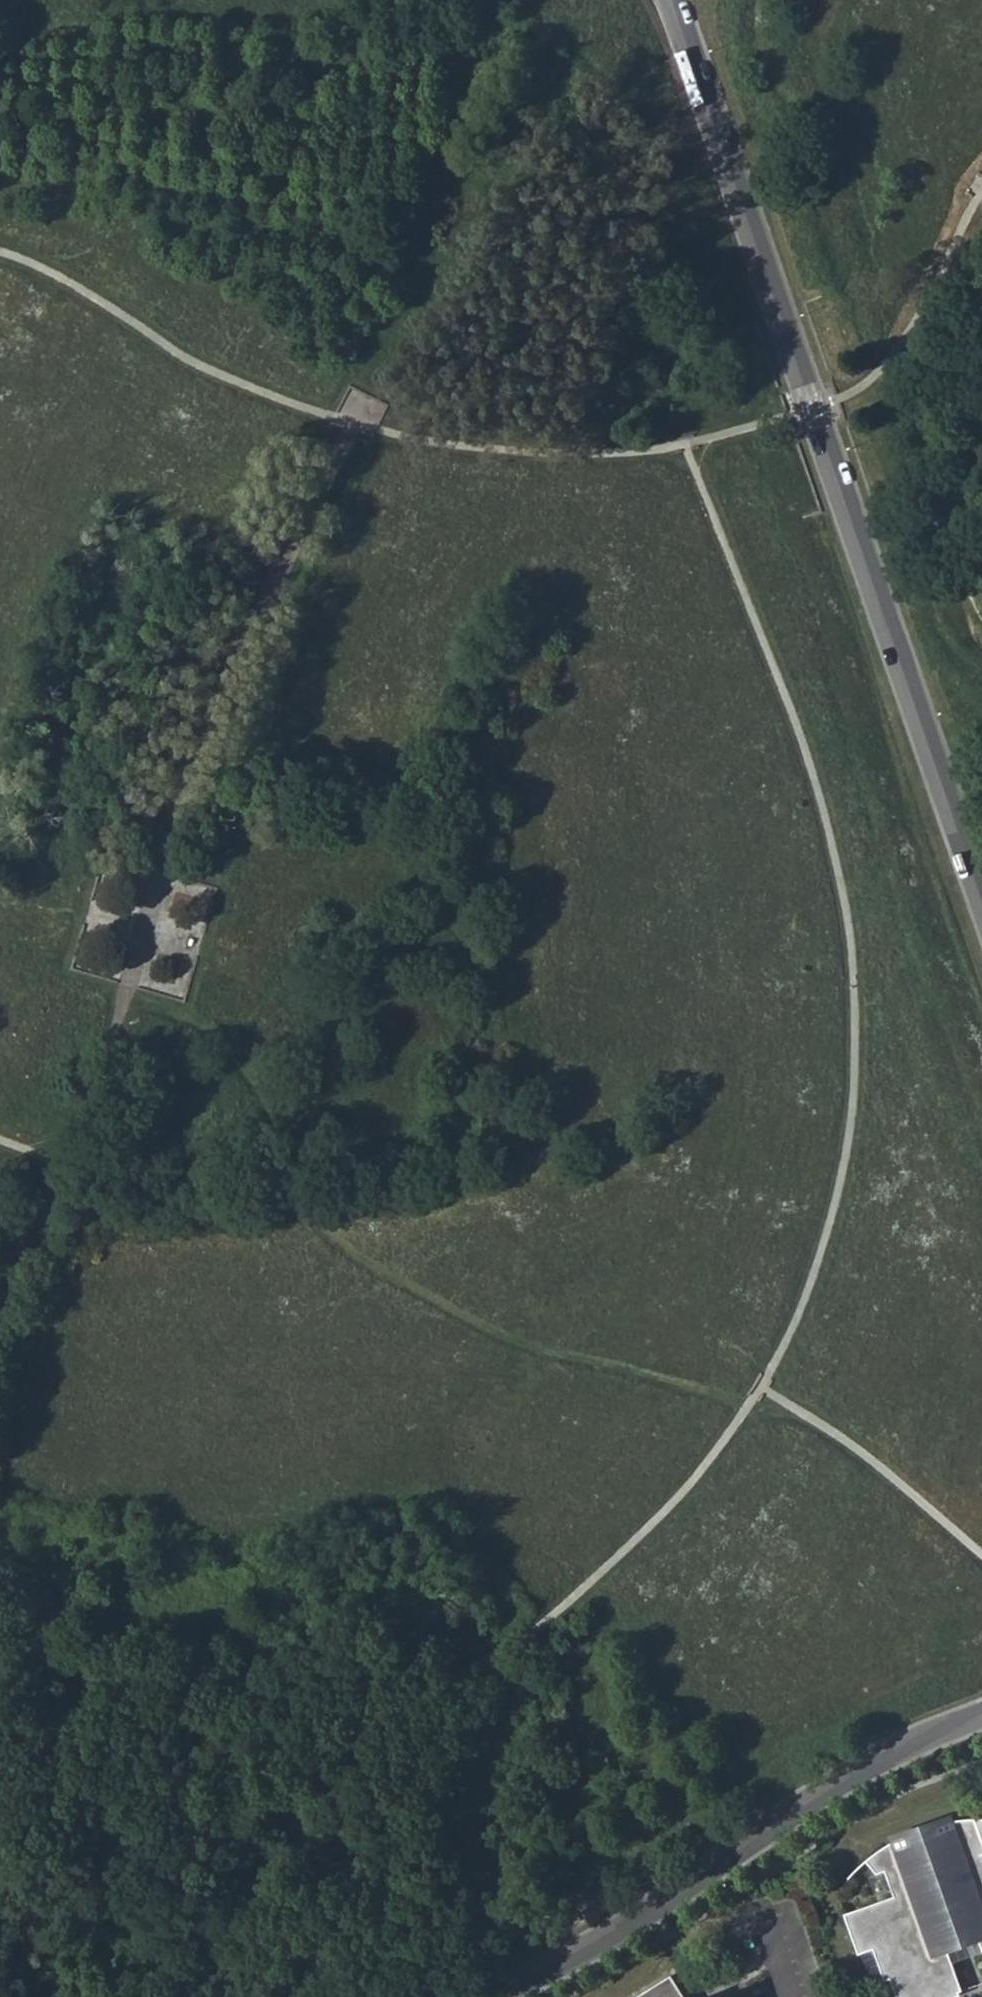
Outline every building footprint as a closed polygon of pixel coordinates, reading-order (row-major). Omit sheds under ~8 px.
[(981,1819),(966,1820),(948,1824),(931,1829),(916,1836),(899,1846),(885,1855),(868,1870),(877,1882),(886,1879),(892,1895),(849,1912),(864,1952),(878,1946),(890,1978),(894,1976),(903,1996),(950,1996),(965,1991),(963,1988),(966,1987),(949,1942),(980,1931),(981,1936),(981,1819)] [(667,1973),(626,1996),(680,1996),(667,1973)]
